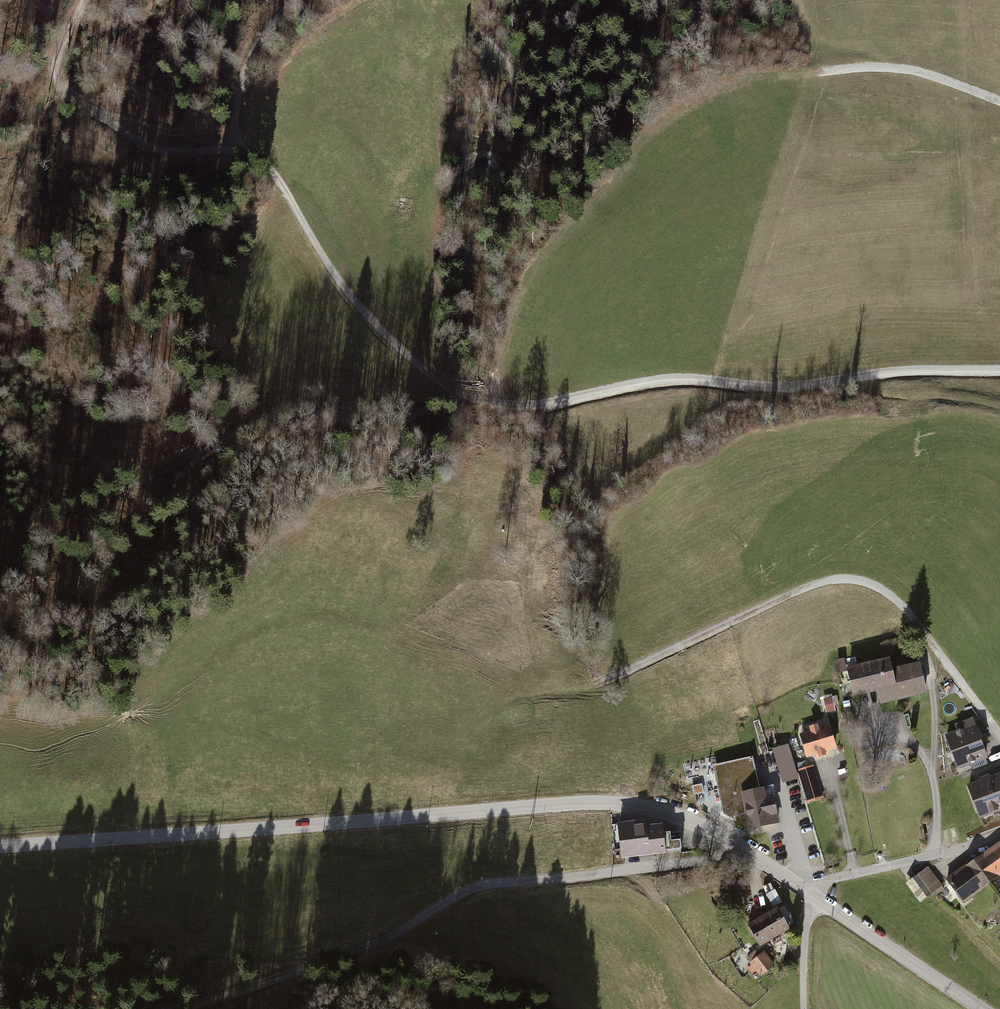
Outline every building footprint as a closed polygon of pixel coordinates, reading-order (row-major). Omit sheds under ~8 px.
[(889,660),(843,669),(849,698),(874,693),(876,706),(923,697),(917,667),(891,672),(889,660)] [(831,698),(820,700),(823,715),(834,713),(831,698)] [(972,725),(944,733),(954,768),(982,760),(972,725)] [(826,727),(796,734),(803,763),(833,756),(826,727)] [(788,745),(772,750),(782,783),(798,778),(796,772),(788,745)] [(759,790),(752,757),(712,766),(723,814),(732,819),(734,827),(741,830),(778,822),(777,817),(770,788),(759,790)] [(811,767),(796,772),(798,778),(806,805),(821,800),(811,767)] [(967,787),(977,820),(999,813),(999,776),(967,787)] [(620,824),(611,825),(615,856),(682,848),(681,841),(671,842),(670,834),(654,835),(652,827),(621,831),(620,824)] [(905,883),(919,903),(946,884),(961,903),(999,875),(999,877),(999,839),(937,885),(925,868),(905,883)] [(785,929),(773,909),(746,924),(757,944),(785,929)] [(773,969),(762,953),(745,965),(755,980),(773,969)]
